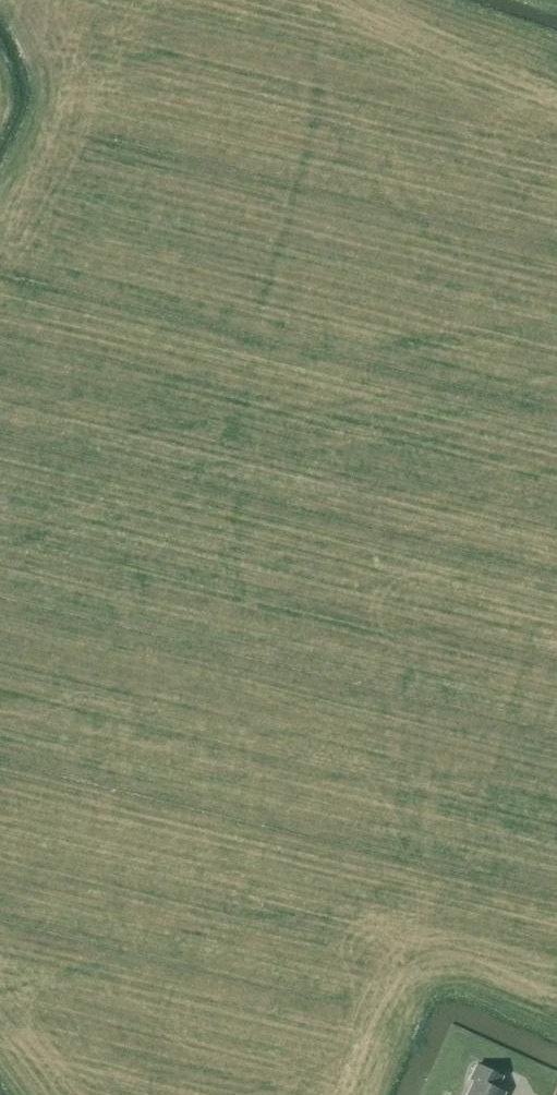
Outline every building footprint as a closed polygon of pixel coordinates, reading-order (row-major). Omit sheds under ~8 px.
[(503,1094),(496,1090),(502,1078),(477,1066),(470,1079),(475,1082),(468,1094),(503,1094)]
